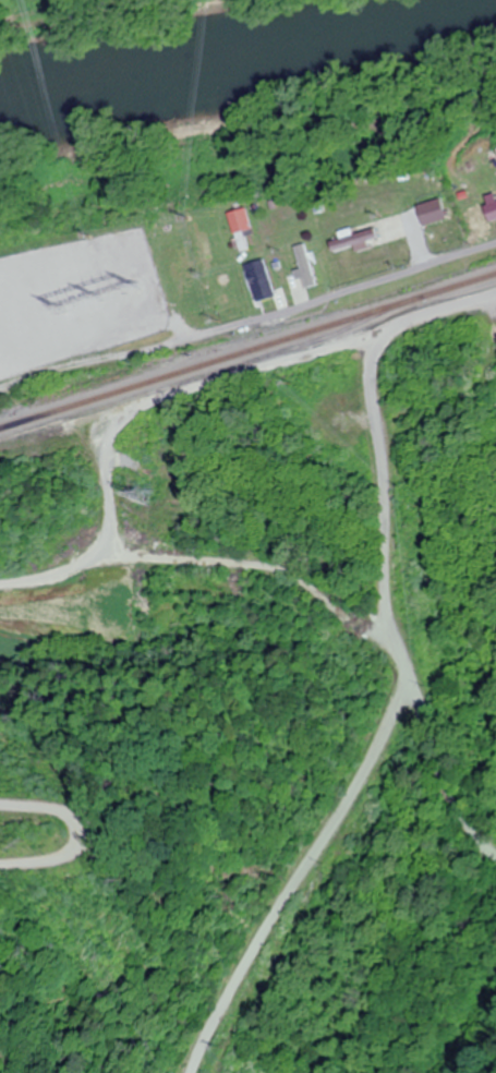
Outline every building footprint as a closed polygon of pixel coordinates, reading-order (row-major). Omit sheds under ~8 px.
[(398,196),(414,193),(412,180),(395,183),(398,196)] [(495,217),(495,188),(484,190),(490,218),(495,217)] [(254,250),(252,238),(257,237),(251,208),(235,211),(243,252),(254,250)] [(394,269),(379,222),(364,226),(379,273),(394,269)] [(302,255),(309,282),(323,278),(317,251),(302,255)] [(249,264),(258,301),(279,296),(270,259),(249,264)]
